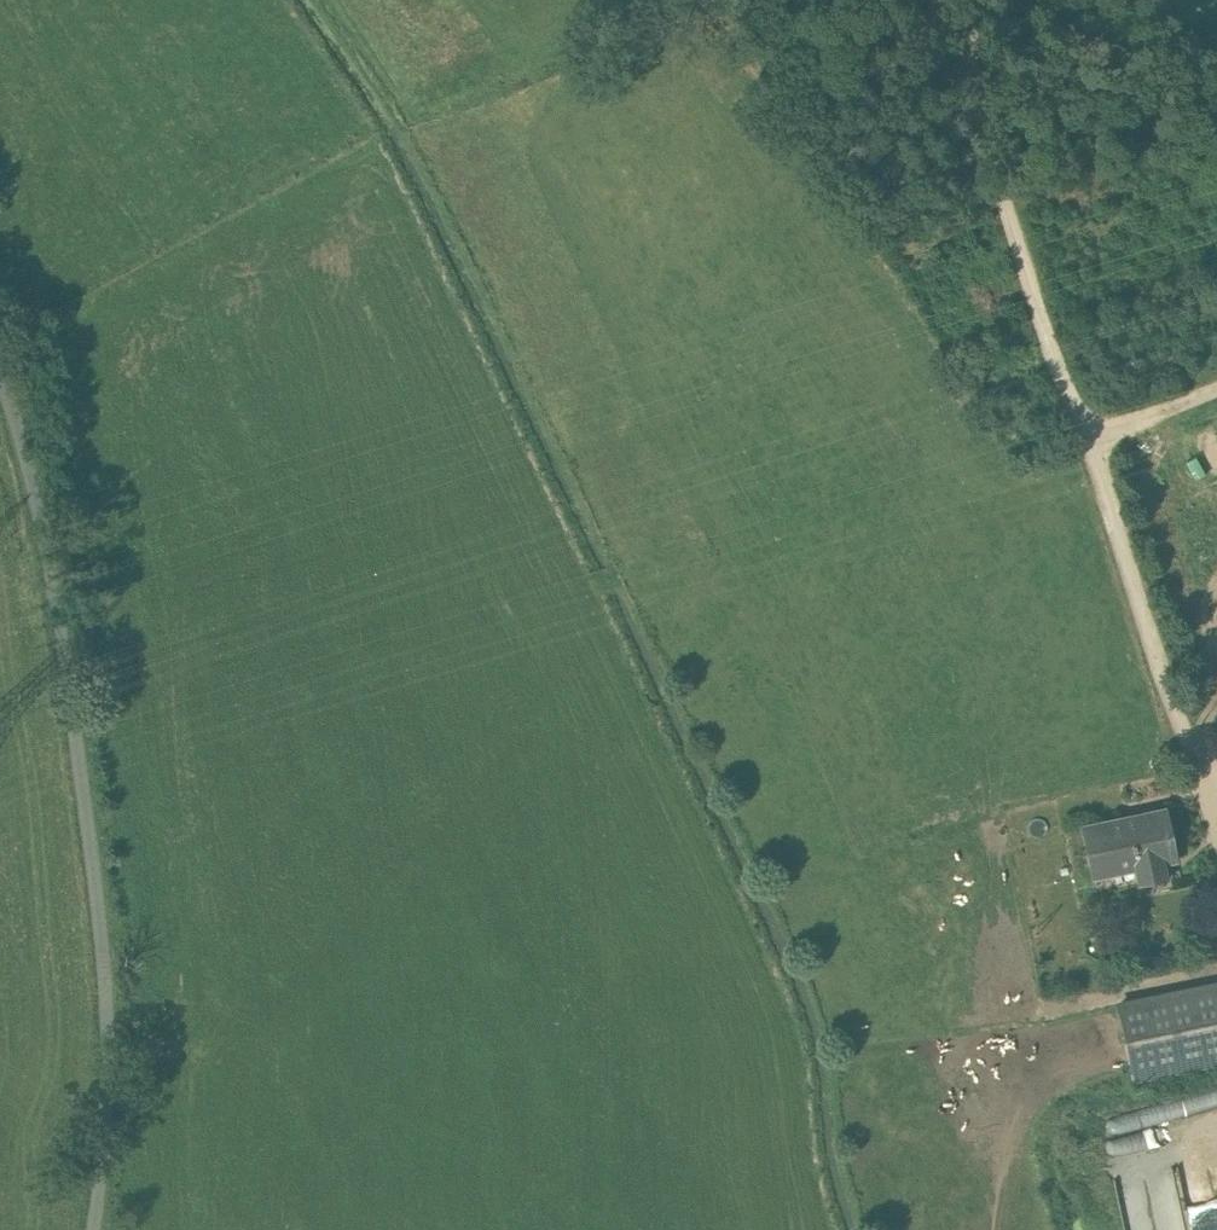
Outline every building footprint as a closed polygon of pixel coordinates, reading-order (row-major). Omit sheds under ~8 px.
[(1167,810),(1081,827),(1092,878),(1094,877),(1093,872),(1134,864),(1139,885),(1167,880),(1163,858),(1175,855),(1176,860),(1177,860),(1167,810)] [(1118,1005),(1134,1080),(1216,1062),(1216,983),(1118,1005)]
